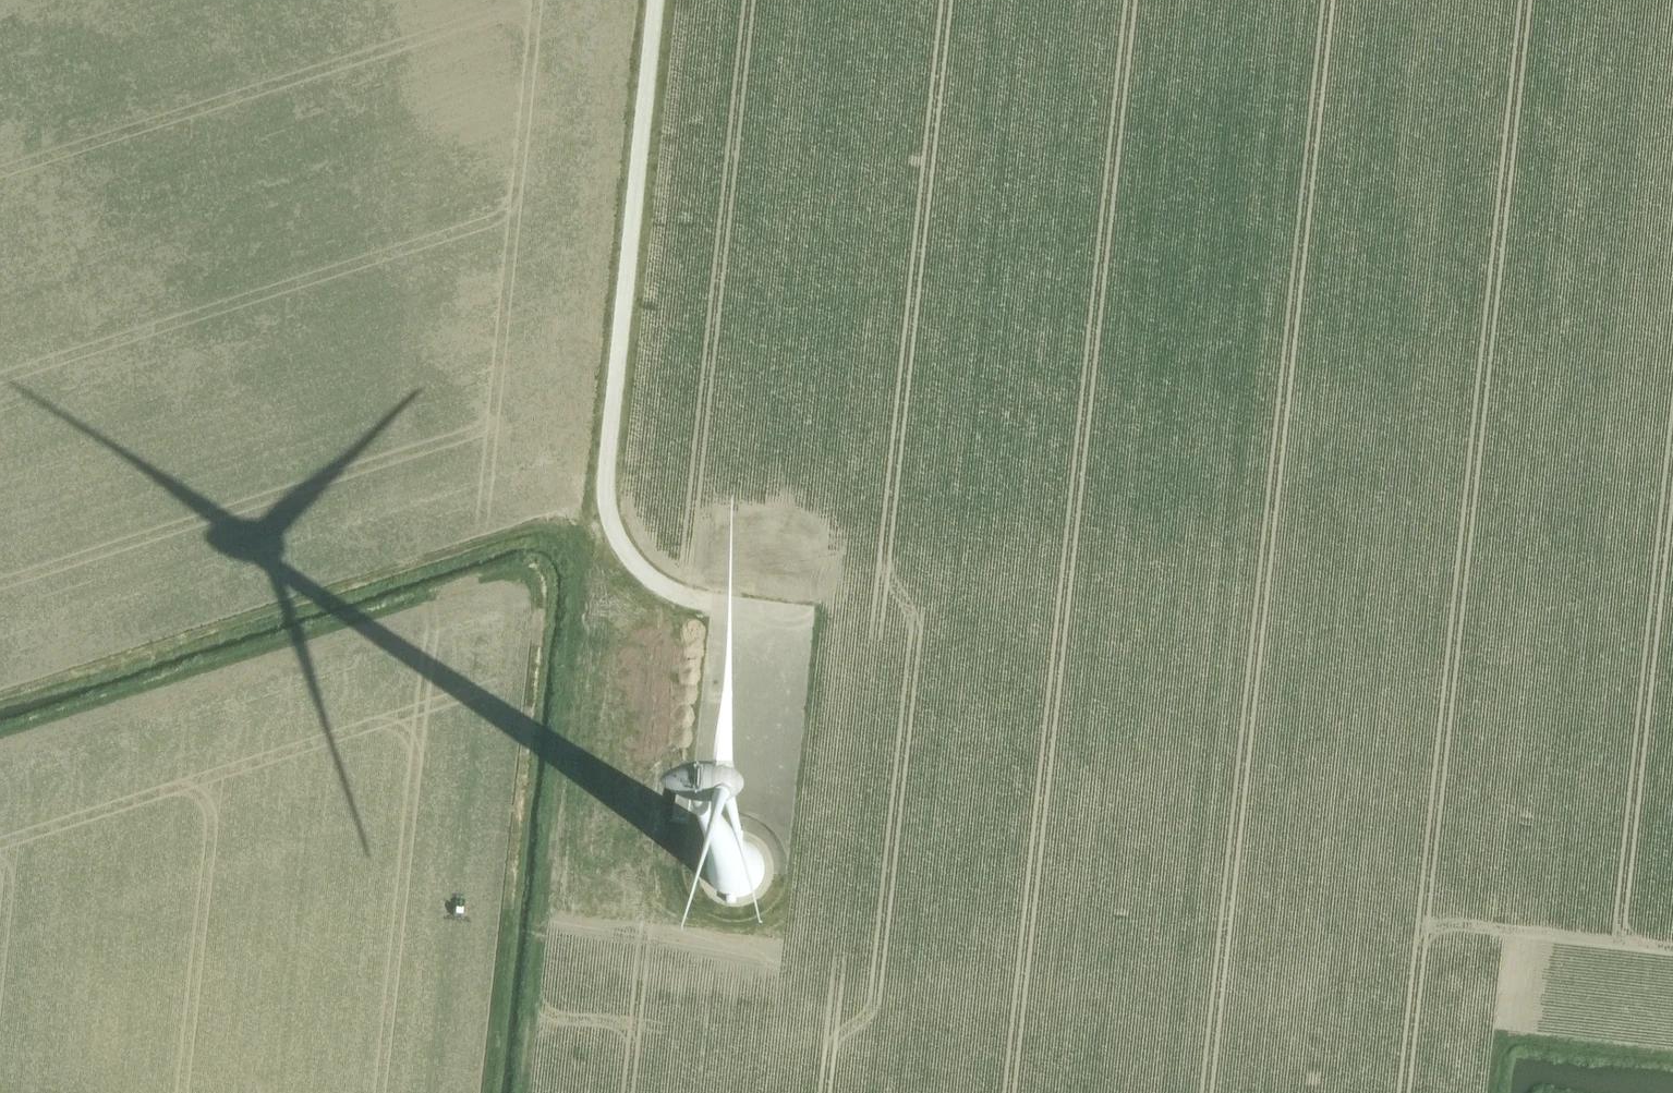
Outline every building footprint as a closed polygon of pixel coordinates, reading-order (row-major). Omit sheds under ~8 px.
[(692,798),(678,796),(675,821),(689,823),(692,798)] [(707,866),(707,868),(707,871),(708,873),(708,876),(709,878),(710,880),(711,883),(712,885),(714,887),(715,888),(717,890),(719,892),(721,893),(724,894),(726,895),(728,896),(731,896),(733,897),(736,897),(738,897),(740,896),(743,896),(745,895),(748,894),(750,893),(752,892),(754,890),(756,888),(757,887),(759,885),(760,883),(761,880),(762,878),(763,876),(763,873),(764,871),(764,868),(764,866),(763,863),(763,861),(762,859),(761,856),(760,854),(759,852),(757,850),(756,848),(754,847),(752,845),(750,844),(747,843),(745,842),(743,841),(740,840),(738,840),(736,840),(733,840),(731,840),(728,841),(726,842),(724,843),(721,844),(719,845),(717,847),(716,848),(714,850),(712,852),(711,854),(710,856),(709,859),(708,861),(708,863),(707,866)]
